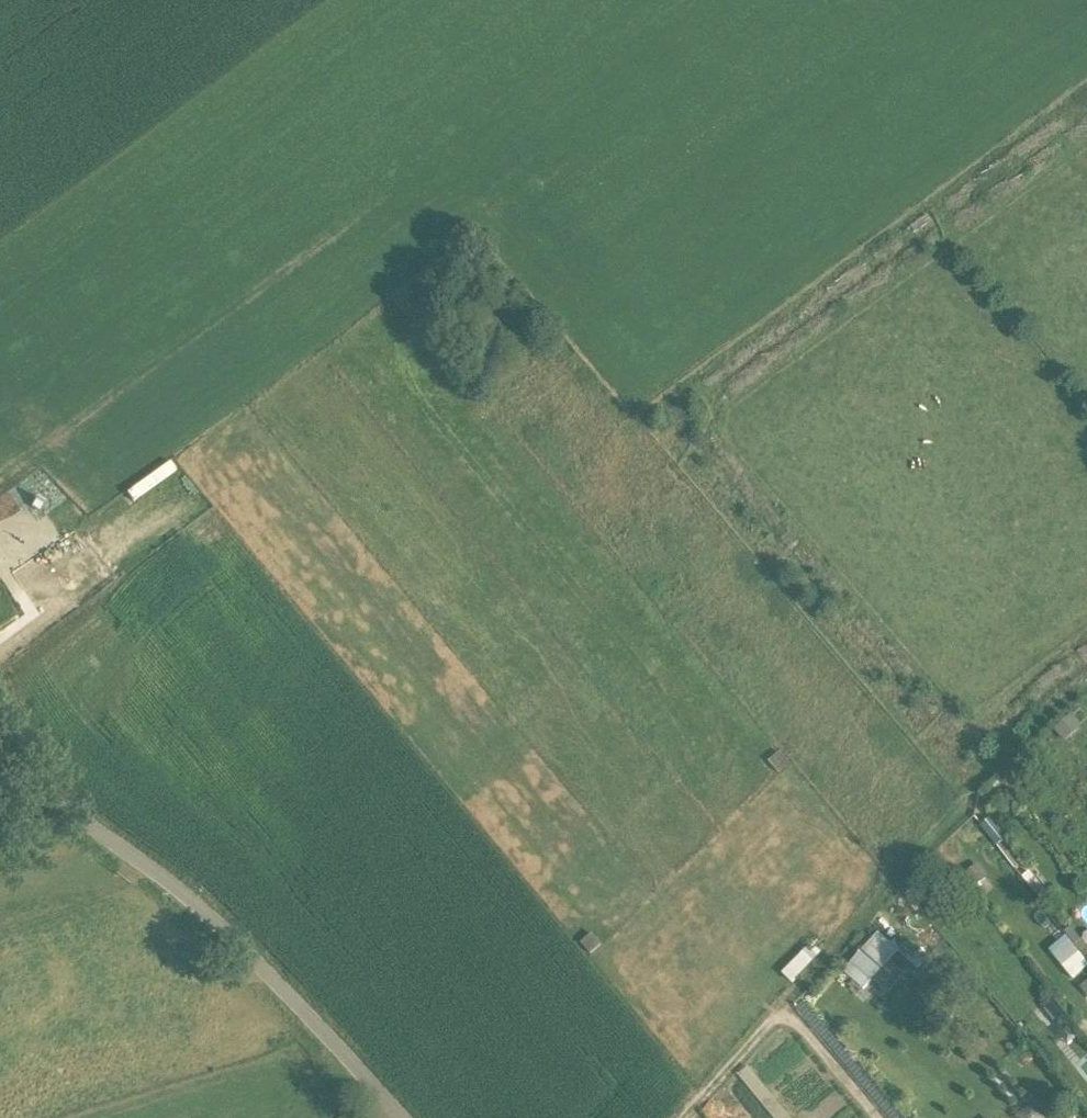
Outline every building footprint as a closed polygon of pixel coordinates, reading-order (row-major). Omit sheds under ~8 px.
[(1082,726),(1072,714),(1055,729),(1065,741),(1082,726)] [(992,817),(981,826),(992,840),(1003,831),(992,817)] [(877,933),(842,973),(863,990),(897,951),(877,933)] [(1049,950),(1073,979),(1086,968),(1086,963),(1066,937),(1049,950)] [(899,951),(919,969),(926,961),(906,943),(899,951)] [(1055,1000),(1045,1008),(1056,1021),(1066,1013),(1055,1000)] [(1046,1116),(1033,1103),(1017,1117),(1018,1117),(1044,1117),(1046,1116)]
